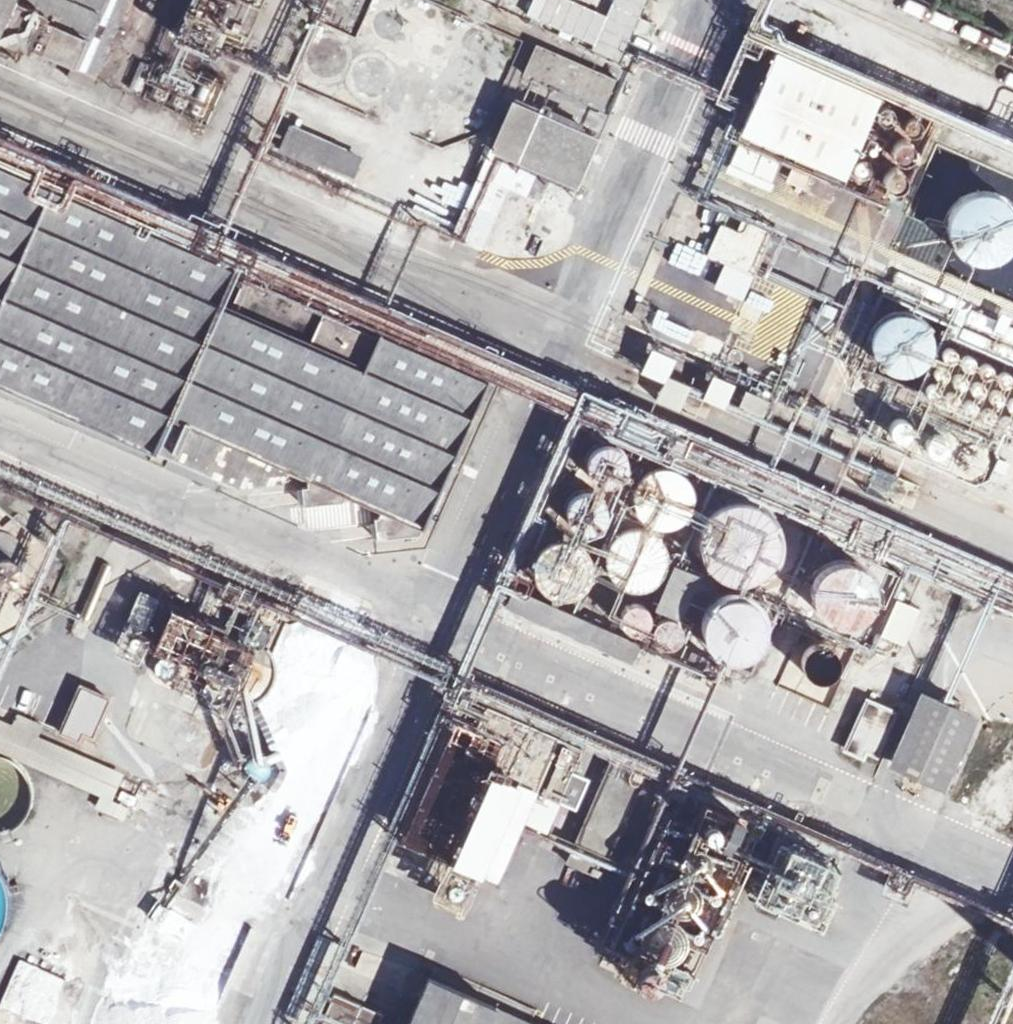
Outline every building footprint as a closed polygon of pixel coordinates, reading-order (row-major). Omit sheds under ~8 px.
[(68,71),(102,0),(0,0),(0,42),(68,71)] [(68,71),(91,81),(125,7),(107,0),(102,0),(68,71)] [(172,43),(202,56),(215,27),(242,38),(258,0),(190,0),(172,43)] [(647,0),(614,0),(609,13),(573,0),(534,0),(527,20),(626,56),(647,0)] [(523,78),(608,110),(620,77),(535,44),(523,78)] [(812,166),(855,181),(886,90),(774,52),(744,142),(797,160),(789,183),(805,189),(812,166)] [(507,107),(449,239),(534,275),(593,145),(507,107)] [(294,123),(342,143),(347,130),(300,110),(294,123)] [(354,177),(363,149),(289,125),(280,153),(354,177)] [(727,176),(774,190),(784,157),(736,143),(727,176)] [(1012,297),(1012,178),(933,149),(894,255),(1012,297)] [(480,385),(375,339),(359,374),(211,310),(227,274),(0,173),(0,390),(146,454),(162,419),(415,530),(480,385)] [(716,288),(743,298),(770,229),(745,220),(741,231),(721,224),(709,255),(726,262),(716,288)] [(743,300),(752,330),(784,320),(775,290),(743,300)] [(847,356),(925,387),(951,322),(873,291),(847,356)] [(668,383),(679,356),(655,346),(643,372),(668,383)] [(715,373),(705,399),(728,409),(739,382),(715,373)] [(660,398),(688,412),(699,389),(672,375),(660,398)] [(748,389),(740,407),(765,418),(773,400),(748,389)] [(867,492),(886,501),(898,474),(880,466),(867,492)] [(708,535),(744,562),(774,523),(738,496),(708,535)] [(879,634),(894,571),(820,554),(815,577),(797,573),(788,613),(879,634)] [(727,578),(746,580),(747,564),(729,562),(727,578)] [(692,576),(667,564),(649,607),(673,618),(692,576)] [(699,637),(750,673),(787,622),(736,586),(699,637)] [(131,621),(151,627),(160,596),(139,590),(131,621)] [(898,598),(881,635),(906,645),(922,609),(898,598)] [(623,623),(648,635),(659,612),(634,600),(623,623)] [(193,626),(168,614),(152,649),(231,684),(245,654),(191,630),(193,626)] [(690,639),(683,615),(657,623),(664,647),(690,639)] [(829,703),(844,663),(797,645),(782,684),(829,703)] [(978,714),(917,686),(883,762),(944,789),(978,714)] [(106,701),(77,688),(53,735),(75,746),(78,738),(87,742),(106,701)] [(575,749),(458,698),(394,843),(468,874),(470,872),(491,881),(517,822),(539,832),(575,749)] [(889,716),(861,703),(838,751),(857,759),(861,753),(871,757),(889,716)] [(210,734),(150,708),(136,737),(196,764),(210,734)] [(20,751),(28,772),(100,785),(96,806),(116,818),(133,812),(116,801),(123,761),(38,746),(42,725),(18,711),(12,721),(0,718),(0,739),(20,751)] [(25,897),(21,885),(37,879),(44,867),(50,835),(24,769),(0,754),(0,938),(25,897)] [(637,778),(608,765),(565,865),(594,877),(637,778)] [(754,826),(734,818),(720,849),(740,857),(754,826)] [(818,922),(842,862),(785,839),(761,900),(818,922)] [(423,979),(403,1023),(527,1023),(423,979)] [(327,993),(313,1022),(318,1023),(380,1023),(376,1022),(379,1016),(327,993)]
